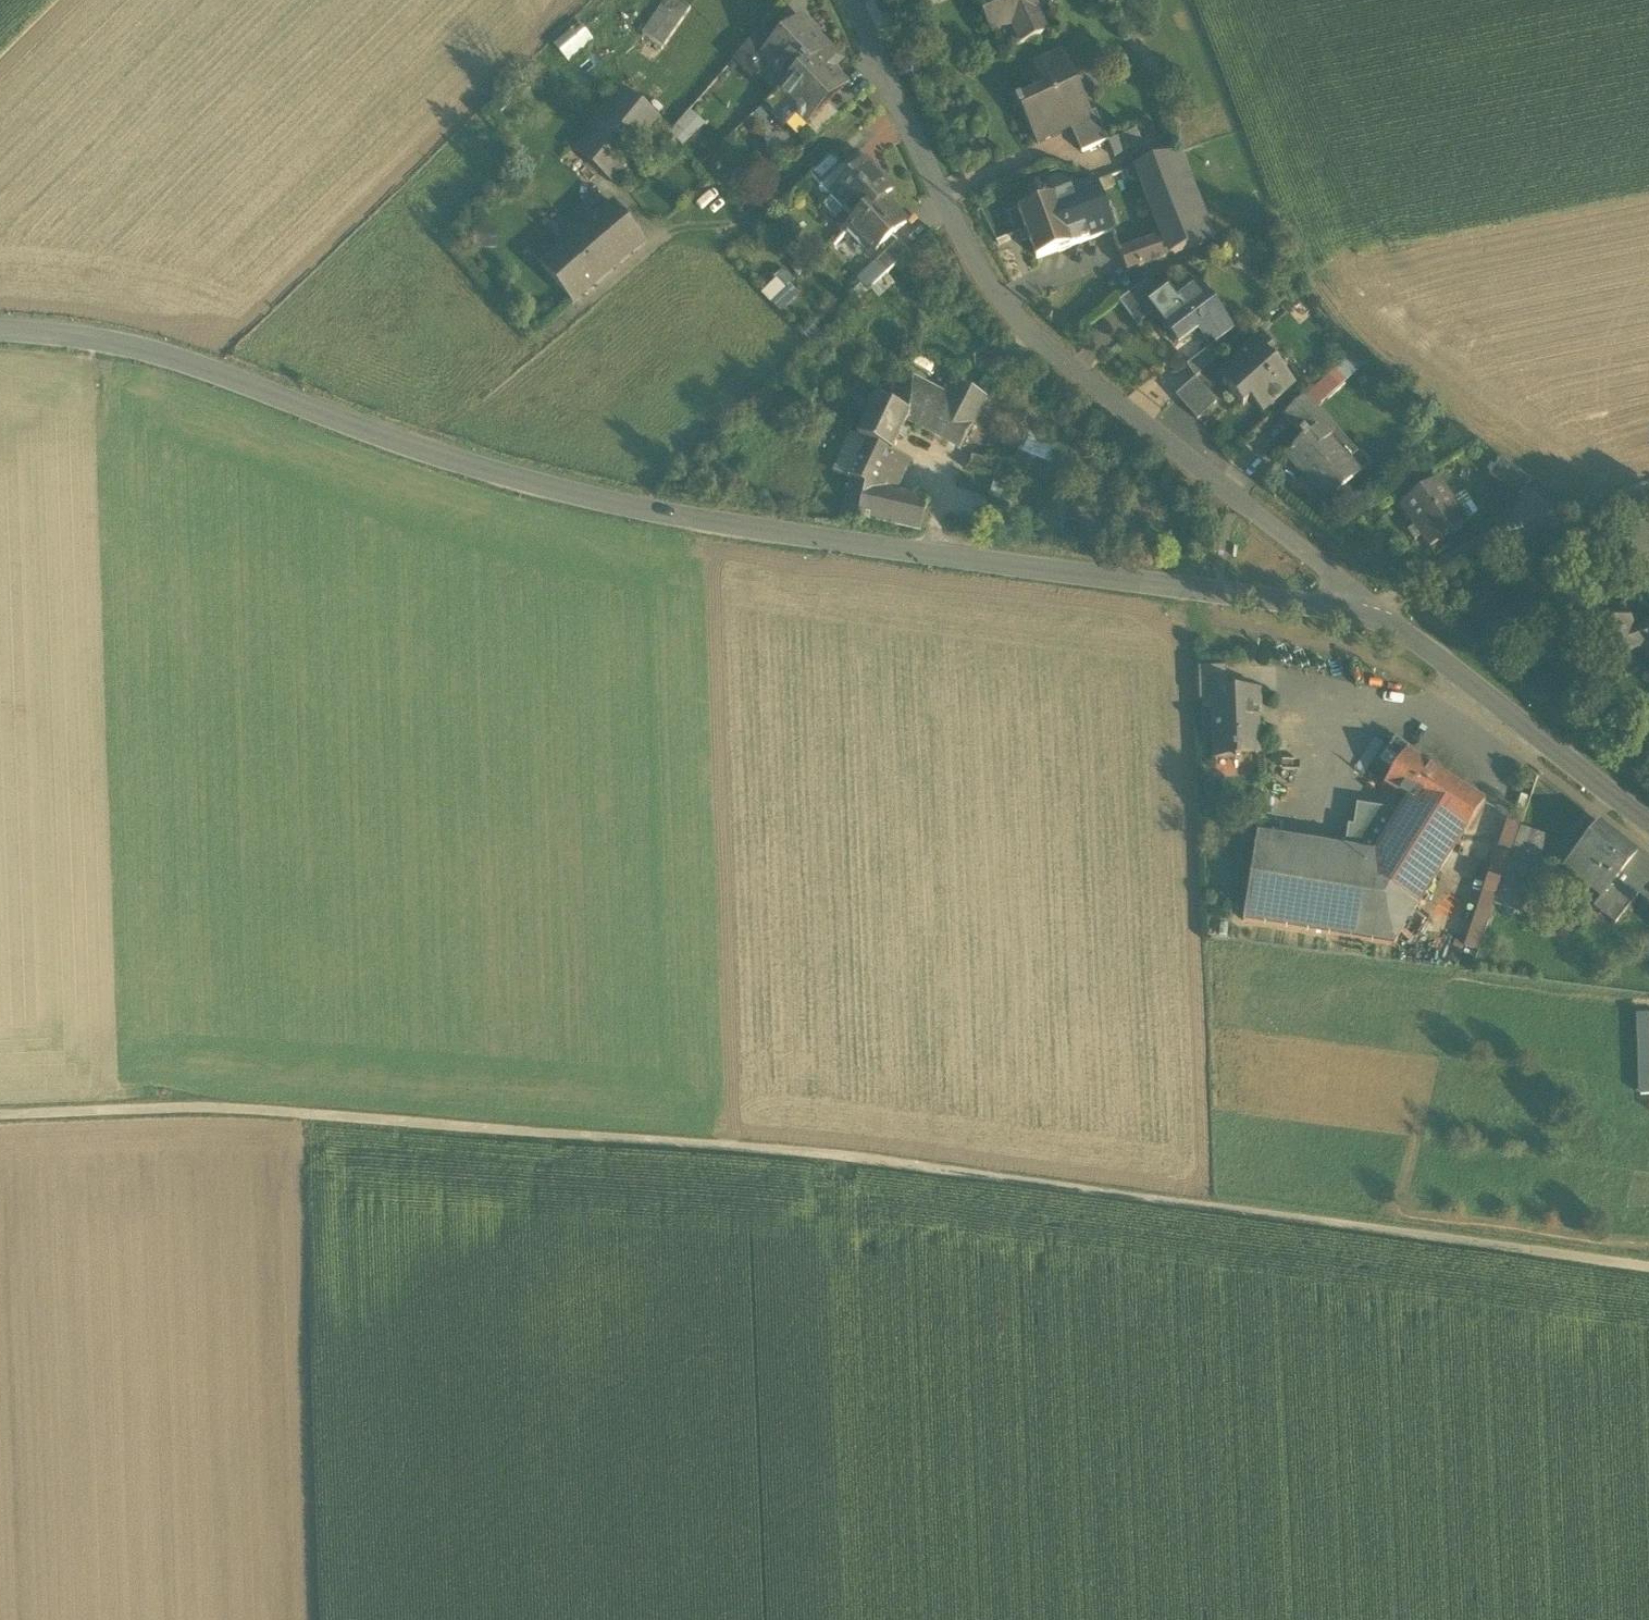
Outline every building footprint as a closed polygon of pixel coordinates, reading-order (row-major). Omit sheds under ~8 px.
[(662,49),(690,8),(679,0),(669,0),(643,36),(662,49)] [(1025,45),(1048,35),(1039,12),(1041,11),(1037,0),(977,0),(989,31),(1016,21),(1025,45)] [(764,58),(787,83),(825,47),(800,20),(776,43),(762,56),(764,58)] [(578,22),(552,44),(567,61),(593,39),(578,22)] [(754,66),(754,67),(764,58),(762,56),(776,43),(761,26),(740,51),(754,66)] [(787,83),(778,92),(798,113),(795,116),(799,120),(802,117),(803,118),(822,100),(841,82),(826,66),(835,57),(825,47),(787,83)] [(754,66),(740,51),(733,59),(754,82),(762,75),(754,66)] [(1020,108),(1036,142),(1069,127),(1091,117),(1090,115),(1062,54),(1040,64),(1054,93),(1023,107),(1019,100),(1015,101),(1018,109),(1020,108)] [(787,83),(764,58),(754,67),(762,75),(778,92),(787,83)] [(597,124),(634,153),(661,120),(624,89),(595,122),(597,124)] [(801,122),(799,120),(795,116),(798,113),(778,92),(764,105),(773,114),(770,117),(782,129),(785,126),(791,132),(801,122)] [(806,128),(815,137),(838,116),(822,100),(803,118),(802,117),(799,120),(801,122),(806,128)] [(689,111),(669,134),(682,147),(705,124),(689,111)] [(1069,127),(1081,153),(1108,141),(1095,112),(1090,115),(1091,117),(1069,127)] [(801,122),(791,132),(796,137),(806,128),(801,122)] [(573,151),(610,182),(634,153),(597,124),(573,151)] [(1107,143),(1114,159),(1141,148),(1134,131),(1107,143)] [(1180,152),(1167,157),(1184,204),(1198,199),(1180,152)] [(852,177),(866,163),(857,153),(842,167),(852,177)] [(820,188),(842,167),(830,154),(808,175),(820,188)] [(1214,241),(1198,199),(1184,204),(1167,157),(1135,168),(1162,235),(1170,256),(1214,241)] [(836,191),(838,193),(847,202),(843,207),(844,209),(856,222),(881,198),(891,189),(866,163),(852,177),(836,191)] [(820,188),(831,199),(838,193),(836,191),(852,177),(842,167),(820,188)] [(1072,244),(1073,246),(1113,231),(1095,182),(1054,195),(1055,196),(1072,244)] [(834,218),(844,209),(843,207),(847,202),(838,193),(831,199),(826,204),(825,208),(834,218)] [(1019,209),(1036,257),(1072,244),(1055,196),(1019,209)] [(905,223),(881,198),(856,222),(845,232),(859,247),(865,241),(875,252),(905,223)] [(577,234),(574,236),(605,272),(641,241),(614,202),(596,218),(577,234)] [(565,219),(577,234),(596,218),(583,204),(566,219),(565,219)] [(497,227),(472,227),(473,247),(497,246),(497,227)] [(1118,252),(1127,272),(1170,256),(1162,235),(1118,252)] [(571,300),(605,272),(574,236),(541,265),(571,300)] [(865,241),(859,247),(869,257),(875,252),(865,241)] [(875,263),(885,274),(909,252),(898,241),(875,263)] [(852,285),(863,296),(885,274),(875,263),(852,285)] [(774,277),(776,279),(786,289),(790,284),(795,280),(784,268),(774,277)] [(770,303),(786,289),(776,279),(761,293),(770,303)] [(1119,303),(1136,327),(1153,314),(1157,318),(1175,304),(1173,301),(1174,300),(1165,288),(1154,293),(1146,282),(1119,303)] [(1156,319),(1177,346),(1202,327),(1213,342),(1231,328),(1196,283),(1174,300),(1173,301),(1175,304),(1157,318),(1156,319)] [(800,294),(790,284),(786,289),(770,303),(780,314),(800,294)] [(1250,401),(1263,415),(1294,387),(1268,358),(1274,353),(1260,338),(1233,363),(1233,375),(1222,384),(1243,407),(1250,401)] [(1339,339),(1323,343),(1328,359),(1343,355),(1339,339)] [(1186,367),(1195,379),(1218,358),(1210,348),(1186,367)] [(1315,407),(1318,410),(1366,365),(1354,353),(1306,396),(1315,407)] [(886,405),(897,410),(913,378),(903,373),(886,405)] [(913,378),(897,410),(907,415),(913,418),(919,404),(942,414),(951,397),(913,378)] [(1174,397),(1196,421),(1216,403),(1194,379),(1174,397)] [(931,434),(960,450),(988,399),(959,383),(951,397),(942,414),(931,434)] [(1285,415),(1295,425),(1315,407),(1306,396),(1285,415)] [(892,453),(906,421),(907,415),(897,410),(886,405),(876,400),(857,440),(866,444),(891,456),(892,453)] [(913,418),(907,415),(906,421),(931,434),(942,414),(919,404),(913,418)] [(1286,454),(1328,500),(1358,473),(1348,462),(1327,439),(1337,430),(1318,410),(1315,407),(1295,425),(1301,431),(1298,434),(1303,438),(1286,454)] [(1358,453),(1337,430),(1327,439),(1348,462),(1358,453)] [(1068,449),(1027,431),(1013,462),(1033,471),(1038,460),(1058,470),(1068,449)] [(837,472),(848,478),(866,444),(857,440),(854,438),(837,472)] [(877,489),(891,456),(866,444),(848,478),(864,488),(865,486),(877,489)] [(877,489),(898,494),(911,461),(892,453),(891,456),(877,489)] [(984,473),(998,476),(1000,463),(988,460),(972,457),(970,470),(984,473)] [(1486,475),(1502,487),(1516,498),(1529,481),(1498,458),(1486,475)] [(843,515),(857,519),(864,488),(848,478),(840,515),(843,515)] [(1401,507),(1430,547),(1466,521),(1452,502),(1438,481),(1401,507)] [(992,484),(979,522),(1002,529),(1010,504),(1003,502),(1007,489),(992,484)] [(865,486),(864,488),(857,519),(920,533),(928,501),(898,494),(877,489),(865,486)] [(1522,502),(1516,498),(1502,487),(1494,497),(1491,501),(1511,516),(1522,502)] [(1464,493),(1452,502),(1466,521),(1478,513),(1464,493)] [(1607,657),(1643,646),(1637,629),(1632,631),(1628,617),(1598,627),(1607,657)] [(1637,629),(1643,646),(1648,663),(1648,624),(1637,629)] [(1198,670),(1199,702),(1212,701),(1226,701),(1226,694),(1225,669),(1198,670)] [(1212,701),(1214,759),(1240,758),(1239,753),(1257,752),(1256,710),(1259,710),(1258,693),(1226,694),(1226,701),(1212,701)] [(1379,762),(1393,771),(1405,752),(1406,753),(1410,747),(1396,738),(1379,762)] [(1408,797),(1420,804),(1439,774),(1406,753),(1405,752),(1393,771),(1386,783),(1408,797)] [(1464,832),(1467,834),(1485,803),(1439,774),(1420,804),(1464,832)] [(1408,797),(1400,810),(1373,854),(1362,873),(1418,908),(1464,832),(1420,804),(1408,797)] [(1345,849),(1373,854),(1400,810),(1371,806),(1365,805),(1364,811),(1357,810),(1355,825),(1349,824),(1345,849)] [(1619,919),(1638,895),(1648,903),(1648,864),(1599,825),(1564,869),(1578,881),(1587,888),(1600,898),(1598,902),(1619,919)] [(1494,904),(1519,913),(1545,836),(1519,828),(1494,904)] [(1396,944),(1418,908),(1362,873),(1373,854),(1345,849),(1257,835),(1243,921),(1396,944)] [(1584,893),(1587,888),(1578,881),(1574,885),(1584,893)] [(1615,925),(1619,919),(1598,902),(1593,907),(1615,925)] [(1633,1013),(1635,1093),(1648,1093),(1648,1012),(1633,1013)]
